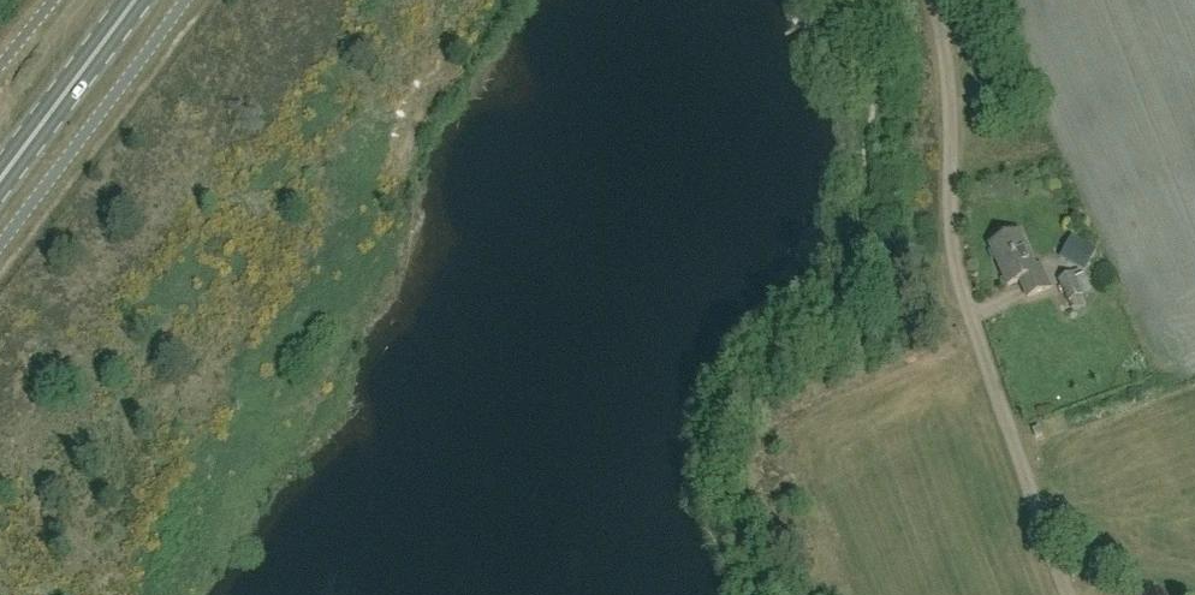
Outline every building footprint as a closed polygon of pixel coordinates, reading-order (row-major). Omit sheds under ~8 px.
[(1025,299),(1048,289),(1038,265),(1035,267),(1020,232),(990,245),(1008,286),(1017,282),(1025,299)] [(1057,280),(1070,312),(1085,306),(1083,296),(1091,293),(1083,274),(1075,278),(1073,273),(1057,280)]
